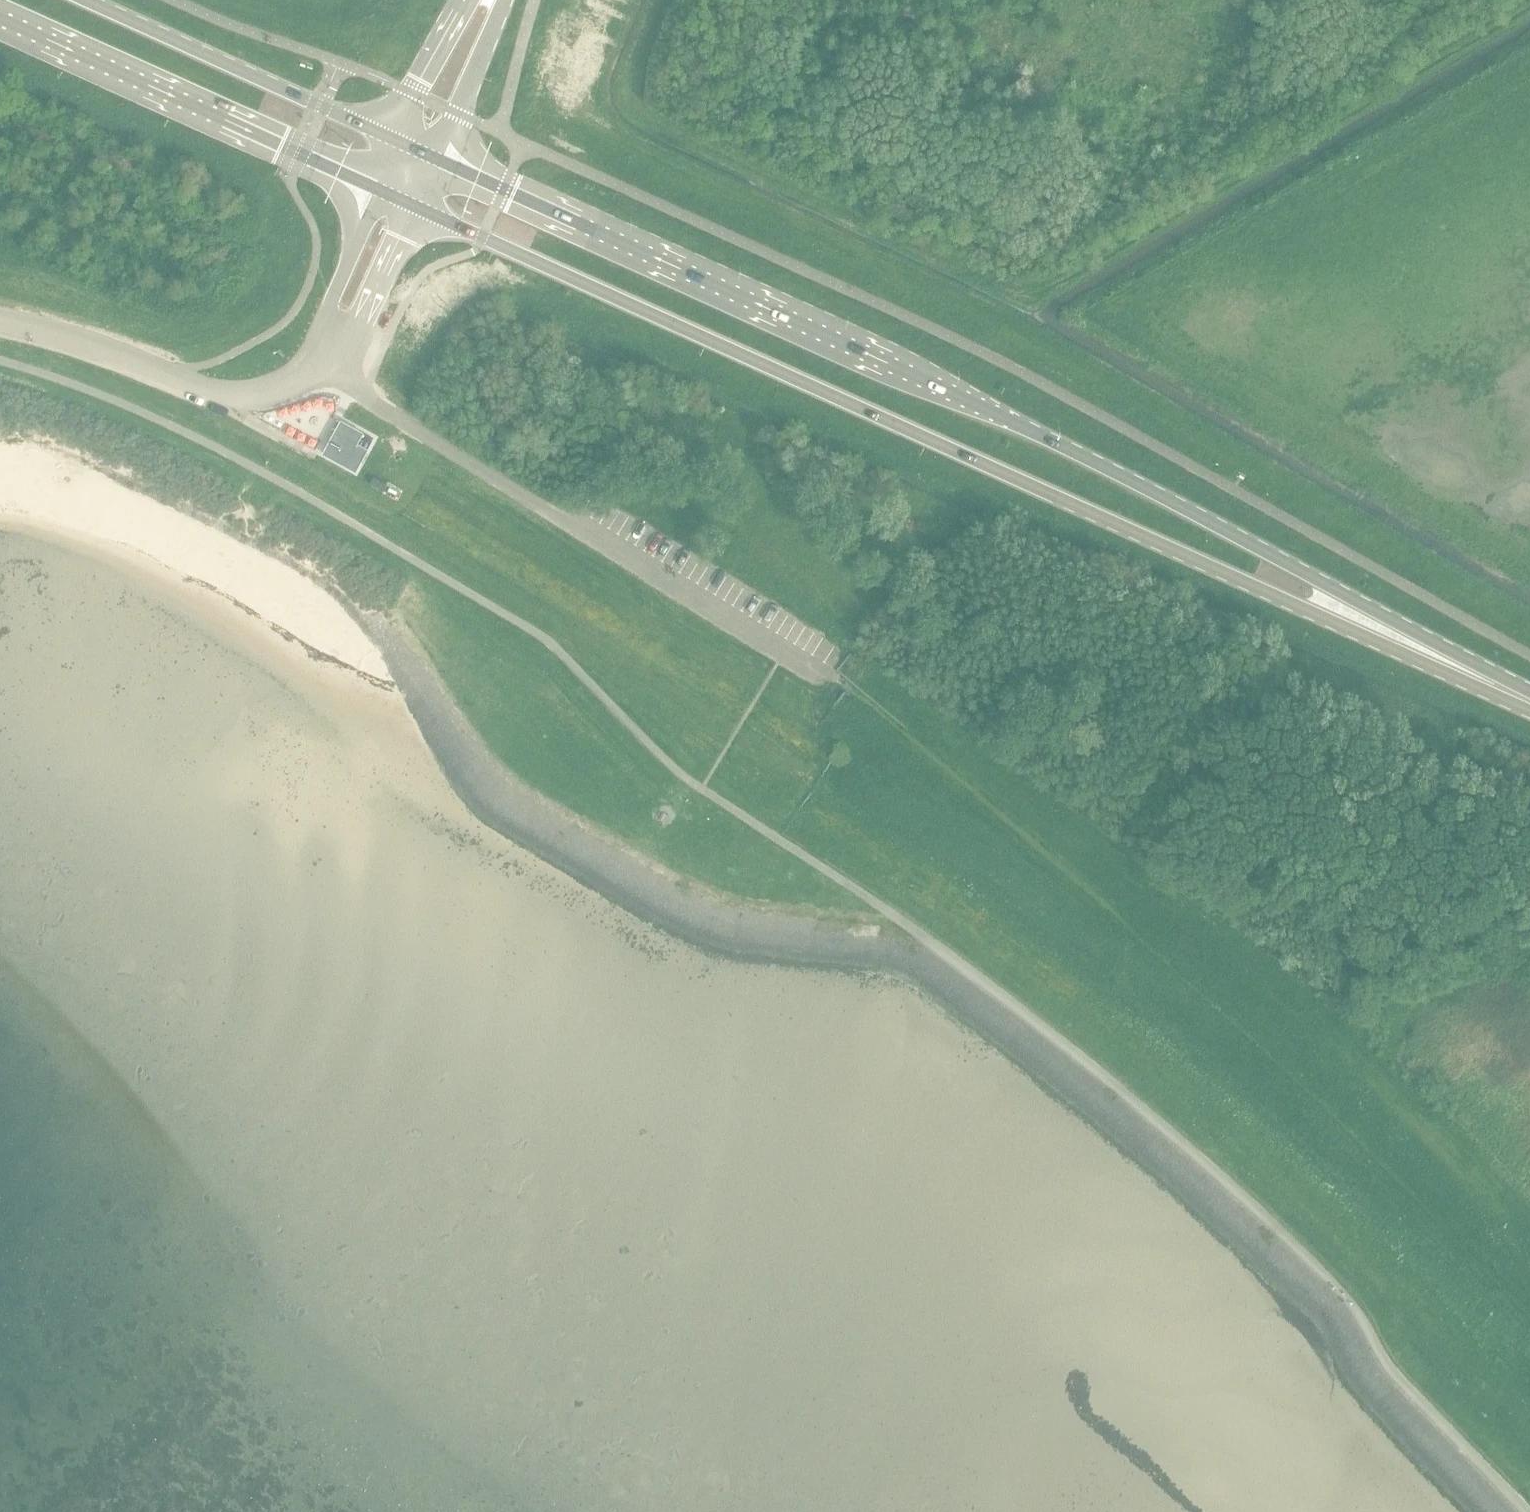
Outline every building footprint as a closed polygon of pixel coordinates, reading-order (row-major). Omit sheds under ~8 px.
[(342,419),(324,451),(356,468),(368,447),(357,441),(363,430),(342,419)]
